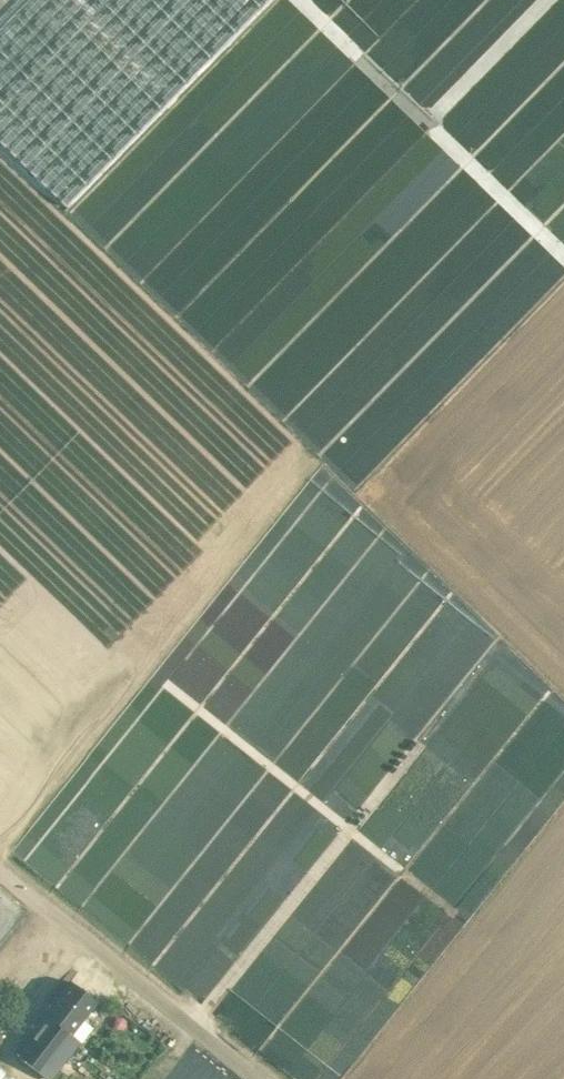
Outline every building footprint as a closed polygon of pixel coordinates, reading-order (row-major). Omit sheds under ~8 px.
[(119,5),(101,24),(94,18),(92,20),(92,19),(84,27),(86,30),(0,117),(0,141),(68,207),(271,0),(114,0),(119,5)] [(0,54),(0,117),(86,30),(84,27),(56,0),(53,0),(0,54)] [(53,0),(0,0),(0,54),(53,0)] [(84,27),(92,19),(92,20),(94,18),(94,17),(111,0),(56,0),(84,27)] [(94,17),(94,18),(101,24),(119,5),(114,0),(111,0),(94,17)] [(70,982),(44,1016),(50,1020),(69,1038),(70,1037),(96,1003),(70,982)] [(50,1020),(19,1058),(46,1078),(51,1078),(80,1042),(70,1037),(69,1038),(50,1020)]
